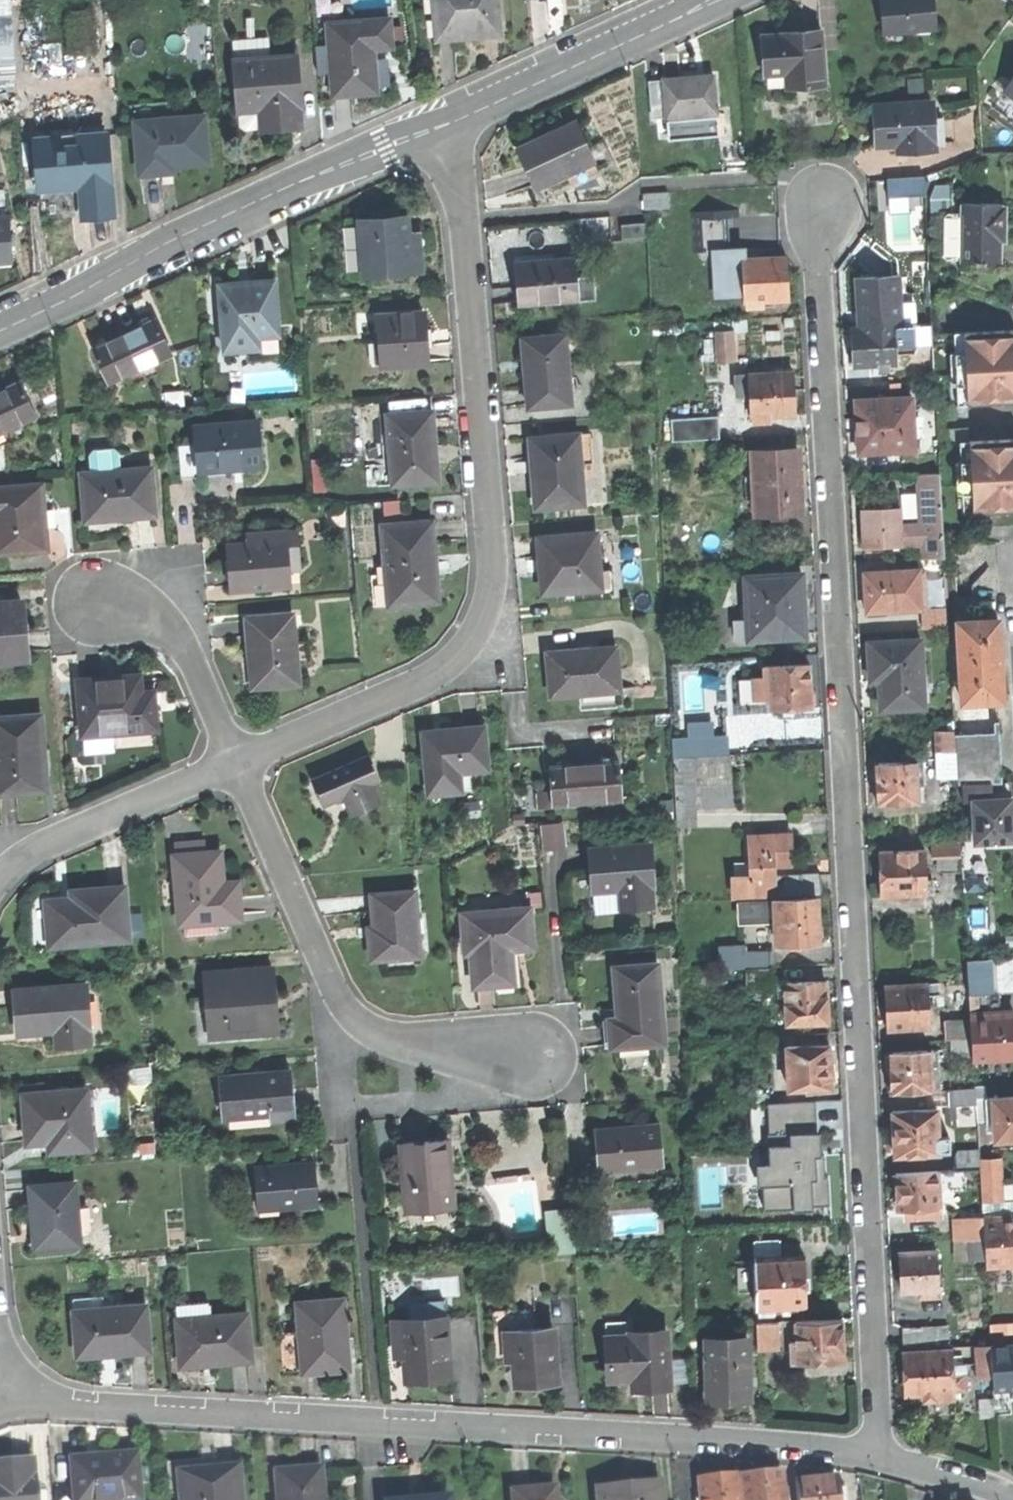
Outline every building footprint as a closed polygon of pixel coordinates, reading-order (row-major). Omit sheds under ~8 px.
[(13,0),(0,0),(0,82),(18,81),(13,0)] [(436,43),(465,41),(497,38),(494,0),(433,0),(436,43)] [(886,33),(937,28),(935,0),(883,0),(886,33)] [(326,30),(332,101),(353,99),(376,97),(372,53),(391,51),(389,25),(326,30)] [(784,97),(822,94),(818,35),(796,36),(779,38),(779,42),(756,43),(759,85),(783,83),(784,97)] [(40,79),(56,77),(53,43),(36,45),(40,79)] [(277,134),(299,133),(295,62),(233,65),(235,110),(257,109),(258,135),(277,134)] [(683,85),(661,86),(663,124),(712,121),(710,83),(683,85)] [(934,102),(876,106),(879,145),(900,143),(901,154),(917,153),(937,152),(934,102)] [(133,126),(136,178),(171,176),(171,170),(181,169),(206,167),(203,121),(133,126)] [(527,175),(534,193),(553,184),(556,190),(568,185),(570,189),(598,177),(575,127),(517,154),(527,175)] [(103,141),(34,145),(39,215),(47,222),(75,220),(109,218),(103,141)] [(963,258),(963,264),(978,264),(978,266),(986,266),(986,264),(1003,264),(1003,251),(1003,243),(1010,243),(1010,208),(1003,208),(1003,205),(963,206),(963,214),(963,258)] [(945,259),(963,258),(963,214),(945,214),(945,259)] [(362,280),(418,276),(417,257),(415,238),(405,239),(404,221),(357,224),(362,280)] [(621,232),(623,244),(642,242),(641,230),(621,232)] [(706,242),(707,258),(727,257),(726,241),(706,242)] [(738,263),(741,313),(761,312),(761,305),(784,304),(783,284),(782,260),(738,263)] [(516,288),(518,308),(590,303),(589,282),(576,283),(574,264),(515,269),(516,288)] [(851,279),(854,331),(897,329),(894,277),(851,279)] [(218,289),(224,354),(256,351),(255,338),(276,337),(271,285),(242,287),(218,289)] [(379,369),(424,367),(423,342),(422,317),(377,319),(379,369)] [(135,331),(120,339),(136,372),(168,357),(152,323),(135,331)] [(847,352),(847,369),(873,368),(874,374),(883,373),(883,368),(890,367),(889,345),(897,345),(897,329),(854,331),(846,331),(847,352)] [(712,364),(725,364),(724,334),(710,335),(712,364)] [(1012,407),(1012,336),(960,340),(965,410),(1012,407)] [(89,354),(105,387),(136,372),(120,339),(104,346),(89,354)] [(524,379),(526,411),(571,408),(568,358),(563,358),(562,340),(521,343),(524,379)] [(750,421),(750,429),(767,428),(767,419),(790,418),(789,395),(788,376),(742,378),(743,397),(744,421),(750,421)] [(733,397),(743,397),(742,378),(732,379),(733,397)] [(0,434),(32,420),(17,387),(0,395),(0,434)] [(851,458),(909,456),(907,403),(850,404),(851,433),(851,458)] [(376,490),(436,484),(433,451),(430,416),(384,420),(386,448),(378,449),(380,469),(374,470),(376,490)] [(720,435),(719,416),(692,418),(693,436),(720,435)] [(179,451),(181,476),(220,473),(258,470),(255,426),(193,431),(194,450),(179,451)] [(589,438),(528,443),(530,477),(533,511),(582,507),(579,466),(591,465),(589,438)] [(1012,517),(1012,442),(966,445),(970,519),(1012,517)] [(86,458),(87,477),(117,474),(115,456),(110,451),(90,453),(86,458)] [(754,519),(795,515),(792,482),(796,481),(795,471),(793,453),(748,457),(750,479),(752,503),(754,519)] [(80,478),(84,525),(116,522),(153,519),(149,472),(117,474),(87,477),(80,478)] [(913,478),(915,522),(938,521),(936,477),(913,478)] [(744,504),(752,503),(750,479),(742,479),(744,504)] [(18,556),(42,554),(37,490),(0,493),(0,558),(18,556)] [(859,549),(898,549),(898,511),(860,511),(860,528),(859,549)] [(915,522),(916,539),(938,538),(938,521),(915,522)] [(393,610),(436,605),(432,565),(427,525),(380,530),(385,579),(390,579),(393,610)] [(227,579),(228,592),(286,587),(284,564),(296,563),(293,535),(246,539),(248,562),(226,564),(227,579)] [(536,567),(539,597),(591,593),(592,604),(612,602),(610,577),(597,578),(593,538),(534,543),(536,567)] [(916,539),(917,562),(939,561),(938,538),(916,539)] [(861,614),(916,613),(915,573),(860,575),(861,596),(861,614)] [(746,644),(802,640),(800,610),(798,578),(742,581),(746,644)] [(22,663),(20,632),(18,606),(0,607),(0,665),(22,663)] [(942,612),(916,613),(916,632),(943,631),(942,612)] [(245,643),(246,659),(252,658),(254,691),(296,687),(290,618),(243,622),(245,643)] [(958,705),(998,703),(996,664),(993,622),(954,625),(958,705)] [(877,682),(878,711),(922,709),(919,642),(865,644),(866,666),(867,683),(877,682)] [(546,678),(547,700),(613,695),(610,653),(544,657),(546,678)] [(806,668),(760,669),(760,690),(768,690),(769,712),(808,712),(814,705),(814,694),(806,690),(806,681),(806,668)] [(75,683),(79,739),(153,734),(150,696),(137,696),(136,678),(106,681),(75,683)] [(15,797),(43,795),(37,721),(0,724),(0,798),(15,797)] [(668,758),(673,758),(672,736),(723,733),(722,726),(667,729),(668,758)] [(421,743),(425,798),(448,796),(446,776),(456,776),(484,774),(481,730),(456,732),(439,733),(440,741),(421,743)] [(672,736),(673,758),(724,755),(723,733),(672,736)] [(934,756),(950,756),(949,738),(949,734),(933,734),(934,756)] [(951,788),(958,788),(987,787),(997,786),(995,736),(949,738),(950,756),(951,788)] [(362,762),(310,785),(316,797),(320,807),(340,799),(348,819),(374,807),(366,788),(373,785),(362,762)] [(673,764),(677,826),(694,825),(690,763),(673,764)] [(872,786),(873,806),(915,804),(914,789),(920,789),(919,764),(870,767),(872,786)] [(599,769),(582,770),(585,806),(619,804),(617,767),(599,769)] [(548,772),(551,809),(585,806),(582,770),(563,771),(548,772)] [(458,796),(456,776),(446,776),(448,796),(458,796)] [(959,804),(969,804),(988,803),(987,787),(958,788),(959,804)] [(970,844),(1008,843),(1007,821),(1006,802),(988,803),(969,804),(970,844)] [(748,896),(767,895),(766,878),(769,878),(768,865),(788,865),(787,852),(786,837),(745,839),(748,896)] [(925,859),(935,858),(955,858),(954,842),(924,844),(925,859)] [(585,854),(590,893),(603,892),(613,891),(615,909),(647,905),(645,888),(648,888),(644,847),(585,854)] [(876,877),(877,899),(921,896),(921,883),(919,854),(875,856),(876,877)] [(169,858),(175,926),(235,922),(233,896),(218,897),(217,884),(214,855),(169,858)] [(935,858),(936,876),(956,875),(955,858),(935,858)] [(766,878),(767,895),(817,893),(816,875),(769,878),(766,878)] [(232,883),(217,884),(218,897),(233,896),(232,890),(232,883)] [(929,883),(921,883),(921,896),(930,896),(929,883)] [(47,949),(126,943),(122,889),(67,893),(68,902),(43,904),(45,925),(47,949)] [(369,964),(417,960),(412,894),(370,898),(372,926),(374,941),(367,941),(369,964)] [(771,923),(772,945),(812,944),(820,934),(819,927),(812,925),(812,915),(811,901),(770,903),(771,923)] [(737,924),(771,923),(770,903),(736,904),(737,924)] [(457,919),(459,939),(466,938),(471,990),(494,988),(493,982),(510,981),(508,951),(529,949),(526,913),(457,919)] [(715,972),(741,971),(740,954),(739,947),(714,948),(715,972)] [(740,954),(741,971),(767,969),(766,953),(740,954)] [(997,991),(1012,991),(1012,958),(996,959),(997,991)] [(961,963),(963,997),(973,997),(986,996),(984,962),(961,963)] [(605,1025),(608,1053),(655,1049),(653,1024),(660,1023),(656,968),(611,972),(614,1010),(615,1024),(605,1025)] [(741,989),(768,987),(767,969),(741,971),(741,989)] [(201,977),(206,1037),(273,1032),(271,1004),(268,972),(201,977)] [(821,983),(772,986),(773,1001),(780,1001),(782,1026),(823,1024),(822,1004),(821,983)] [(883,1009),(884,1031),(926,1029),(925,999),(924,986),(881,988),(883,1009)] [(55,1054),(87,1052),(83,988),(12,992),(13,1019),(15,1042),(54,1039),(55,1054)] [(963,997),(964,1015),(974,1014),(973,997),(963,997)] [(964,1015),(965,1022),(995,1020),(995,1013),(974,1014),(964,1015)] [(967,1063),(1012,1060),(1011,1039),(1010,1019),(995,1020),(965,1022),(966,1041),(967,1057),(967,1063)] [(938,1042),(945,1042),(966,1041),(965,1022),(937,1023),(938,1042)] [(796,1036),(797,1048),(824,1046),(823,1035),(796,1036)] [(946,1058),(967,1057),(966,1041),(945,1042),(946,1058)] [(783,1064),(784,1091),(826,1089),(825,1067),(824,1046),(797,1048),(781,1048),(781,1053),(776,1054),(776,1065),(783,1064)] [(934,1052),(925,1053),(926,1073),(935,1072),(934,1052)] [(886,1073),(887,1094),(927,1093),(926,1073),(925,1053),(885,1054),(886,1073)] [(216,1081),(220,1121),(267,1117),(268,1126),(290,1123),(288,1097),(286,1074),(216,1081)] [(48,1157),(90,1153),(86,1092),(21,1097),(23,1121),(25,1146),(47,1145),(48,1157)] [(944,1108),(970,1107),(969,1093),(943,1094),(944,1108)] [(744,1100),(747,1151),(768,1150),(766,1099),(744,1100)] [(1012,1141),(1012,1099),(987,1101),(989,1124),(990,1143),(1012,1141)] [(980,1125),(989,1124),(987,1101),(979,1101),(980,1125)] [(888,1135),(889,1157),(936,1156),(936,1154),(945,1153),(944,1139),(933,1139),(932,1114),(888,1116),(888,1135)] [(592,1135),(595,1175),(660,1170),(656,1130),(616,1133),(592,1135)] [(418,1144),(397,1146),(401,1191),(412,1190),(414,1214),(449,1211),(443,1142),(418,1144)] [(952,1172),(974,1171),(973,1163),(973,1153),(951,1154),(952,1172)] [(974,1171),(975,1188),(992,1187),(995,1187),(994,1162),(973,1163),(974,1171)] [(251,1170),(254,1211),(314,1208),(311,1166),(290,1167),(290,1171),(280,1172),(274,1172),(273,1169),(251,1170)] [(892,1194),(893,1213),(934,1211),(932,1173),(891,1175),(892,1194)] [(35,1250),(76,1247),(73,1186),(26,1189),(28,1213),(33,1213),(34,1226),(35,1250)] [(992,1187),(993,1204),(1012,1203),(1012,1186),(995,1187),(992,1187)] [(975,1188),(975,1205),(993,1204),(992,1187),(975,1188)] [(979,1267),(1012,1265),(1012,1222),(1009,1222),(985,1224),(985,1217),(976,1218),(978,1241),(979,1261),(979,1267)] [(609,1221),(610,1241),(654,1238),(653,1218),(609,1221)] [(959,1219),(961,1242),(978,1241),(976,1218),(959,1219)] [(962,1262),(979,1261),(978,1241),(961,1242),(962,1262)] [(748,1244),(748,1258),(777,1257),(777,1243),(748,1244)] [(895,1275),(895,1293),(917,1292),(917,1299),(933,1298),(931,1253),(894,1255),(895,1275)] [(772,1307),(800,1306),(799,1283),(798,1256),(777,1257),(748,1258),(750,1308),(772,1307)] [(70,1303),(74,1360),(107,1358),(145,1355),(142,1308),(100,1312),(99,1300),(70,1303)] [(293,1305),(299,1375),(323,1373),(346,1371),(339,1301),(293,1305)] [(420,1308),(422,1326),(446,1324),(445,1307),(420,1308)] [(773,1315),(772,1307),(750,1308),(750,1315),(773,1315)] [(168,1323),(172,1365),(193,1363),(210,1361),(210,1365),(246,1362),(242,1316),(168,1323)] [(785,1365),(837,1363),(836,1343),(835,1321),(788,1322),(789,1344),(785,1344),(785,1365)] [(403,1362),(405,1380),(427,1378),(451,1376),(446,1324),(422,1326),(391,1329),(393,1354),(403,1353),(403,1362)] [(750,1325),(750,1337),(773,1336),(773,1324),(750,1325)] [(1012,1335),(1012,1334),(1012,1324),(983,1326),(984,1336),(994,1336),(1012,1335)] [(897,1330),(897,1350),(928,1349),(927,1329),(897,1330)] [(511,1355),(514,1387),(530,1386),(552,1384),(548,1330),(499,1334),(501,1355),(511,1355)] [(606,1341),(609,1381),(631,1379),(632,1391),(650,1390),(668,1388),(664,1332),(628,1335),(628,1340),(606,1341)] [(984,1336),(985,1350),(995,1349),(994,1336),(984,1336)] [(723,1401),(744,1400),(742,1341),(702,1343),(704,1402),(723,1401)] [(987,1391),(1004,1390),(1004,1399),(1012,1398),(1012,1348),(995,1349),(985,1350),(986,1381),(987,1391)] [(972,1381),(986,1381),(985,1350),(970,1350),(972,1381)] [(394,1362),(403,1362),(403,1353),(393,1354),(394,1362)] [(945,1354),(898,1355),(898,1376),(899,1396),(916,1395),(916,1404),(947,1403),(947,1394),(959,1394),(959,1377),(946,1378),(945,1354)] [(751,1368),(752,1381),(775,1379),(774,1366),(751,1368)] [(66,1461),(69,1499),(133,1499),(129,1456),(96,1459),(66,1461)] [(26,1461),(0,1463),(0,1499),(29,1499),(26,1461)] [(174,1499),(235,1499),(232,1468),(197,1471),(172,1474),(174,1499)] [(272,1499),(317,1499),(315,1471),(291,1473),(270,1475),(272,1499)] [(736,1499),(776,1499),(772,1471),(749,1474),(733,1476),(736,1499)] [(727,1476),(710,1477),(694,1479),(696,1494),(697,1499),(730,1499),(727,1476)] [(828,1479),(805,1481),(788,1483),(789,1499),(830,1499),(828,1479)] [(592,1499),(654,1499),(652,1486),(617,1490),(591,1493),(592,1499)] [(547,1490),(527,1492),(508,1493),(508,1499),(548,1499),(547,1490)]
